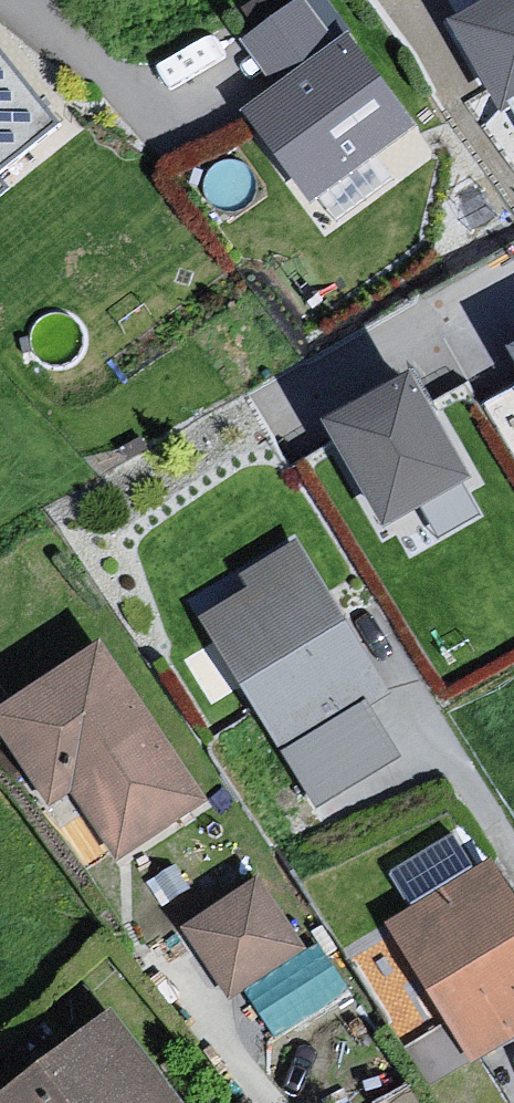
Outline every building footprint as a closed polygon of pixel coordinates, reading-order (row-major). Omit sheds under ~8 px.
[(336,43),(305,0),(245,43),(277,87),(243,112),(311,205),(416,129),(347,35),(336,43)] [(447,21),(495,107),(513,96),(513,0),(483,0),(447,21)] [(0,56),(0,171),(57,123),(0,56)] [(474,483),(416,380),(329,428),(386,532),(474,483)] [(202,629),(287,764),(391,703),(296,558),(234,588),(243,597),(202,629)] [(122,868),(214,812),(106,651),(0,714),(0,739),(53,816),(74,801),(122,868)] [(454,830),(393,856),(406,887),(467,861),(454,830)] [(381,936),(470,1069),(513,1039),(513,903),(493,869),(381,936)] [(257,894),(187,937),(229,1000),(301,963),(257,894)] [(109,1021),(0,1101),(0,1102),(177,1102),(109,1021)]
